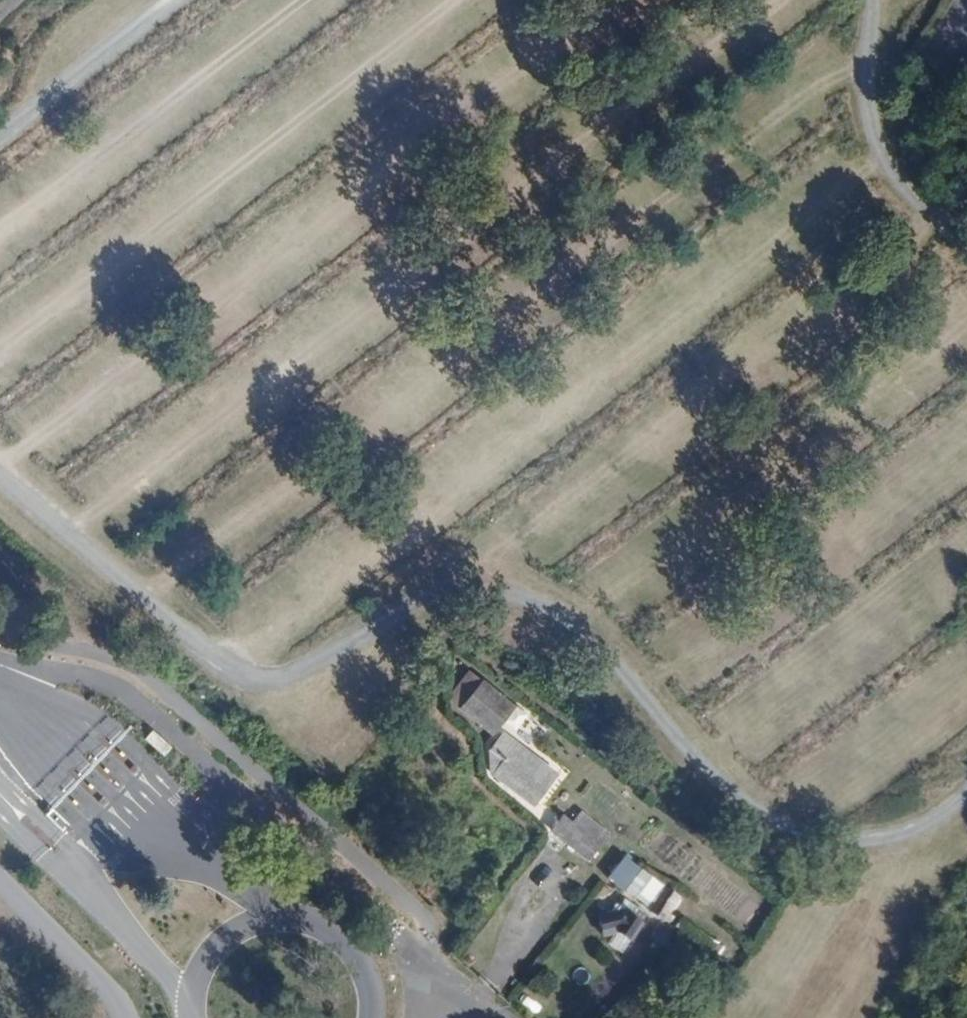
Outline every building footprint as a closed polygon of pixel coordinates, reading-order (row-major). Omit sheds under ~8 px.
[(479,683),(472,692),(506,718),(514,708),(479,683)] [(506,718),(472,692),(457,712),(491,737),(506,718)] [(498,741),(490,750),(501,758),(547,792),(556,780),(515,748),(511,752),(498,741)] [(531,812),(547,792),(501,758),(496,764),(504,770),(493,784),(531,812)] [(43,817),(59,833),(66,826),(50,811),(43,817)] [(562,814),(551,829),(587,856),(599,842),(562,814)] [(643,871),(623,856),(606,878),(626,894),(643,871)] [(664,886),(647,911),(662,920),(679,895),(664,886)] [(621,909),(595,911),(596,931),(613,929),(626,939),(645,914),(626,901),(621,909)]
